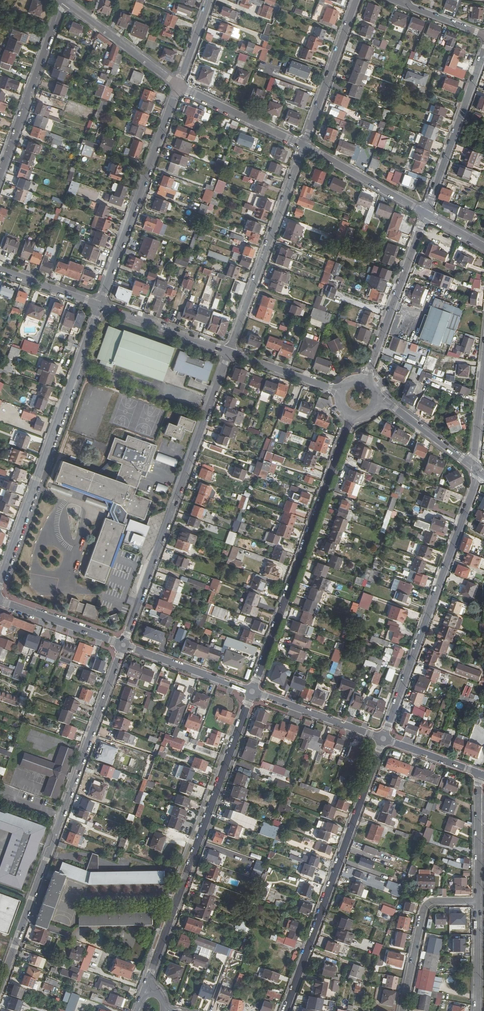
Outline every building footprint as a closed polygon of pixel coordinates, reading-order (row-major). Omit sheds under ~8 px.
[(43,2),(37,0),(32,0),(28,11),(39,15),(43,2)] [(113,3),(106,0),(97,0),(95,7),(97,8),(100,9),(99,11),(109,14),(113,3)] [(237,4),(248,9),(251,2),(252,0),(239,0),(237,4)] [(444,7),(453,11),(457,2),(452,0),(447,0),(444,7)] [(9,11),(13,12),(19,3),(16,1),(9,11)] [(189,15),(192,9),(175,3),(172,11),(176,13),(176,10),(189,15)] [(368,3),(363,16),(365,17),(363,20),(373,24),(380,7),(368,3)] [(262,9),(258,8),(256,14),(269,19),(271,11),(272,11),(273,8),(263,5),(262,7),(262,9)] [(223,7),(220,14),(234,20),(237,12),(230,10),(230,9),(223,7)] [(338,12),(327,7),(322,20),(320,19),(319,23),(331,27),(332,24),(334,25),(338,12)] [(473,7),(471,18),(481,20),(483,8),(473,7)] [(125,31),(130,17),(128,16),(120,13),(116,25),(125,31)] [(173,29),(177,17),(167,13),(163,25),(173,29)] [(407,16),(396,13),(392,23),(404,27),(406,23),(405,22),(407,16)] [(412,17),(408,27),(420,32),(424,22),(412,17)] [(80,33),(82,29),(80,28),(81,25),(72,22),(68,32),(77,35),(78,32),(80,33)] [(144,38),(148,27),(135,22),(130,33),(144,38)] [(228,35),(230,36),(233,27),(220,22),(217,31),(223,33),(228,35)] [(274,25),(267,23),(263,34),(269,37),(274,25)] [(430,23),(426,34),(436,38),(440,27),(430,23)] [(373,27),(363,24),(359,35),(369,38),(373,27)] [(168,29),(168,28),(163,26),(161,30),(160,29),(158,34),(163,36),(164,35),(169,37),(170,36),(171,33),(171,32),(169,31),(169,30),(168,29)] [(322,40),(325,30),(316,27),(312,36),(321,40),(322,40)] [(16,30),(12,39),(20,42),(24,43),(25,42),(28,34),(16,30)] [(446,31),(443,39),(447,41),(444,49),(450,52),(457,35),(446,31)] [(98,33),(96,36),(111,48),(110,52),(107,59),(103,58),(102,63),(111,66),(116,52),(117,52),(118,48),(98,33)] [(207,33),(204,40),(211,42),(214,35),(207,33)] [(263,34),(261,34),(259,38),(262,40),(264,41),(261,47),(265,48),(269,37),(263,34)] [(250,36),(248,42),(255,45),(256,45),(256,43),(258,38),(250,36)] [(312,36),(310,36),(305,48),(312,51),(313,51),(315,52),(318,45),(319,46),(321,40),(312,36)] [(12,39),(9,38),(5,49),(14,53),(16,54),(20,42),(12,39)] [(154,49),(157,43),(154,42),(147,39),(145,46),(154,49)] [(387,41),(382,39),(380,43),(379,47),(385,50),(387,44),(386,43),(387,41)] [(243,49),(243,50),(254,54),(256,49),(253,48),(255,45),(248,42),(246,47),(244,46),(243,49)] [(61,57),(68,59),(71,60),(73,61),(75,56),(73,55),(76,50),(72,49),(74,45),(67,43),(66,46),(65,46),(61,57)] [(452,57),(449,56),(443,72),(462,79),(465,72),(455,68),(459,57),(462,58),(464,52),(459,50),(461,45),(457,43),(452,57)] [(368,60),(373,48),(363,44),(358,56),(368,60)] [(203,58),(214,62),(219,49),(207,45),(203,58)] [(305,48),(303,47),(299,58),(309,62),(310,57),(312,51),(305,48)] [(176,53),(164,48),(160,57),(168,61),(169,60),(173,61),(176,53)] [(4,49),(0,61),(3,62),(10,65),(14,53),(5,49),(4,49)] [(416,51),(413,58),(418,59),(417,62),(426,65),(427,63),(428,63),(430,60),(421,56),(422,54),(416,51)] [(112,66),(109,74),(115,76),(122,54),(117,52),(112,66)] [(239,53),(237,59),(245,62),(247,56),(239,53)] [(68,59),(61,57),(58,55),(56,59),(55,63),(57,62),(58,59),(67,63),(65,67),(68,68),(71,60),(68,59)] [(58,59),(57,62),(55,63),(53,67),(65,72),(67,72),(68,68),(65,67),(67,63),(58,59)] [(368,63),(357,59),(353,71),(363,74),(363,75),(368,63)] [(310,68),(291,61),(288,69),(286,68),(284,74),(294,77),(295,75),(305,79),(306,77),(309,78),(309,77),(311,72),(308,71),(310,68)] [(65,72),(53,67),(50,76),(62,80),(65,72)] [(209,84),(213,71),(203,67),(197,80),(209,84)] [(245,84),(249,73),(238,69),(234,80),(245,84)] [(133,70),(129,81),(134,83),(134,81),(139,83),(142,74),(133,70)] [(353,71),(348,82),(352,84),(359,86),(363,74),(353,71)] [(424,86),(428,75),(424,74),(423,77),(417,75),(418,74),(417,73),(417,72),(416,72),(415,72),(414,72),(413,73),(407,72),(404,79),(420,85),(420,84),(424,86)] [(366,80),(367,76),(363,75),(363,74),(359,86),(363,88),(365,84),(366,83),(366,81),(366,80)] [(0,83),(0,87),(7,90),(8,85),(10,86),(11,83),(18,86),(19,81),(3,75),(0,83)] [(270,77),(266,90),(270,92),(271,87),(274,79),(270,77)] [(445,77),(441,88),(454,93),(458,82),(445,77)] [(274,79),(271,87),(280,91),(274,79)] [(280,91),(281,93),(284,86),(292,89),(293,85),(274,79),(280,91)] [(57,82),(52,94),(63,97),(67,85),(57,82)] [(359,86),(352,84),(348,96),(358,99),(363,88),(359,86)] [(261,102),(264,92),(254,88),(250,98),(261,102)] [(43,90),(38,103),(46,106),(48,106),(51,98),(66,103),(68,99),(63,97),(52,94),(43,90)] [(141,99),(143,100),(151,102),(154,93),(144,90),(141,99)] [(294,102),(293,105),(303,109),(309,94),(298,90),(294,102)] [(333,103),(345,108),(348,98),(337,94),(333,103)] [(154,105),(153,103),(151,102),(143,100),(140,109),(150,112),(151,109),(153,109),(154,105)] [(97,110),(103,112),(106,103),(101,101),(97,110)] [(282,106),(269,102),(266,112),(278,116),(282,106)] [(35,114),(38,115),(47,118),(52,120),(52,117),(48,115),(49,112),(44,110),(46,106),(38,103),(35,114)] [(183,109),(182,113),(188,115),(198,119),(203,121),(206,112),(198,109),(198,108),(191,105),(191,107),(185,104),(185,106),(183,105),(182,109),(183,109)] [(434,107),(432,113),(433,113),(442,117),(443,117),(446,110),(441,108),(435,106),(435,105),(434,107)] [(330,112),(337,115),(339,109),(332,106),(330,112)] [(100,121),(103,112),(97,110),(94,119),(100,121)] [(146,120),(148,115),(135,110),(131,122),(143,126),(144,122),(143,122),(144,119),(146,120)] [(300,115),(288,110),(284,121),(296,125),(300,115)] [(442,117),(433,113),(430,122),(439,126),(442,117)] [(38,115),(33,126),(43,130),(47,118),(38,115)] [(198,119),(188,115),(185,125),(195,128),(198,119)] [(92,121),(85,119),(83,124),(90,127),(91,125),(92,121)] [(127,133),(139,138),(141,131),(143,131),(145,127),(143,126),(131,122),(127,133)] [(428,125),(424,137),(432,140),(434,140),(438,129),(428,125)] [(54,143),(52,147),(61,150),(62,146),(57,144),(60,136),(43,130),(33,126),(30,135),(42,139),(45,134),(49,136),(50,135),(54,137),(52,142),(54,143)] [(196,131),(183,127),(182,129),(177,127),(175,134),(179,136),(180,136),(192,140),(196,131)] [(327,128),(323,139),(333,142),(337,131),(327,128)] [(381,134),(373,131),(368,143),(377,146),(381,134)] [(236,143),(251,149),(255,139),(240,133),(236,143)] [(383,149),(388,137),(381,134),(377,146),(383,149)] [(424,137),(421,136),(418,143),(417,147),(428,152),(432,140),(424,137)] [(85,141),(84,145),(109,154),(110,150),(109,150),(112,142),(103,138),(101,142),(104,143),(102,147),(85,141)] [(191,143),(177,138),(174,147),(183,150),(185,146),(189,147),(191,143)] [(126,155),(136,158),(141,144),(132,140),(126,155)] [(339,151),(339,152),(352,156),(355,147),(357,143),(355,142),(354,145),(342,141),(342,142),(339,151)] [(29,142),(26,151),(38,155),(41,146),(29,142)] [(287,151),(277,147),(273,157),(283,161),(287,151)] [(417,147),(416,147),(416,150),(412,159),(415,160),(424,163),(429,152),(428,152),(417,147)] [(469,149),(464,161),(475,165),(479,153),(469,149)] [(22,163),(29,166),(31,166),(35,155),(26,152),(23,160),(18,158),(16,161),(22,163)] [(174,153),(171,162),(179,165),(184,167),(187,158),(174,153)] [(379,160),(372,158),(369,166),(376,169),(379,160)] [(424,163),(415,160),(412,170),(417,171),(421,173),(424,163)] [(112,162),(109,170),(110,171),(108,176),(119,180),(121,174),(117,173),(118,171),(119,172),(121,167),(118,166),(118,164),(112,162)] [(179,165),(171,162),(168,171),(176,174),(179,165)] [(268,170),(278,174),(281,166),(271,162),(268,170)] [(22,163),(17,176),(24,179),(29,166),(22,163)] [(462,165),(458,176),(470,181),(472,174),(479,176),(480,172),(462,165)] [(268,185),(270,185),(271,180),(266,179),(268,174),(252,168),(249,177),(249,178),(258,181),(268,185)] [(320,187),(325,172),(316,169),(311,180),(315,182),(313,185),(320,187)] [(404,175),(395,172),(394,174),(389,172),(387,179),(400,184),(404,175)] [(427,178),(417,174),(416,176),(414,176),(414,178),(404,175),(400,184),(412,188),(415,179),(425,183),(427,178)] [(164,176),(160,185),(170,188),(173,179),(164,176)] [(207,184),(202,200),(218,205),(219,201),(211,199),(217,179),(212,177),(210,185),(207,184)] [(341,192),(346,183),(333,177),(329,187),(341,192)] [(258,181),(254,193),(263,196),(265,191),(266,188),(267,188),(268,185),(258,181)] [(115,191),(114,195),(123,198),(127,187),(118,183),(118,184),(114,182),(112,190),(115,191)] [(439,199),(450,203),(454,191),(455,192),(457,186),(449,183),(446,189),(443,187),(439,199)] [(170,188),(160,185),(158,192),(173,198),(175,190),(170,188)] [(306,192),(311,194),(313,189),(303,186),(300,195),(304,197),(305,195),(306,192)] [(17,187),(13,199),(28,204),(32,193),(17,187)] [(64,200),(63,203),(69,206),(69,204),(67,203),(71,192),(67,191),(64,200)] [(366,214),(371,216),(375,206),(370,204),(373,197),(360,192),(356,202),(369,207),(366,214)] [(120,207),(123,198),(114,195),(110,194),(107,202),(120,207)] [(253,205),(267,210),(270,201),(256,196),(253,205)] [(168,201),(156,197),(152,209),(164,213),(168,201)] [(313,201),(307,199),(306,200),(299,197),(297,203),(311,208),(313,201)] [(209,203),(203,201),(199,212),(205,215),(209,203)] [(172,203),(171,202),(168,208),(176,211),(178,205),(172,203)] [(253,205),(245,202),(243,206),(257,212),(255,216),(264,220),(267,210),(253,205)] [(375,213),(390,218),(393,208),(379,203),(375,213)] [(96,215),(99,217),(106,219),(108,214),(107,214),(109,207),(100,204),(96,215)] [(458,216),(468,220),(472,222),(476,212),(461,207),(458,216)] [(394,212),(388,228),(385,237),(397,241),(400,232),(397,231),(402,215),(394,212)] [(99,217),(95,228),(106,232),(108,224),(110,225),(111,221),(106,219),(99,217)] [(152,231),(156,220),(147,217),(143,228),(152,231)] [(247,219),(244,229),(251,231),(258,234),(261,224),(247,219)] [(288,222),(285,230),(294,234),(297,225),(288,222)] [(337,236),(343,238),(348,226),(341,224),(337,236)] [(348,226),(343,238),(349,240),(353,228),(348,226)] [(295,242),(297,235),(294,234),(285,230),(282,238),(295,242)] [(94,231),(90,242),(100,246),(104,235),(94,231)] [(256,243),(259,234),(258,234),(251,231),(248,240),(256,243)] [(230,232),(228,237),(237,240),(242,241),(243,237),(230,232)] [(332,247),(339,249),(343,238),(337,236),(336,235),(332,247)] [(138,254),(140,254),(146,237),(144,236),(138,254)] [(140,254),(150,258),(157,241),(146,237),(140,254)] [(21,257),(29,260),(32,253),(36,242),(27,239),(21,257)] [(6,240),(2,250),(14,255),(18,244),(6,240)] [(157,241),(150,258),(153,259),(159,241),(157,241)] [(384,253),(394,256),(397,247),(387,243),(384,253)] [(86,258),(94,261),(99,249),(86,244),(82,255),(87,256),(86,258)] [(432,244),(427,256),(446,262),(448,256),(436,251),(438,246),(432,244)] [(281,245),(278,254),(289,258),(292,250),(281,245)] [(242,254),(251,258),(254,249),(245,246),(242,254)] [(209,251),(208,255),(227,262),(229,258),(209,251)] [(32,253),(29,260),(38,264),(41,255),(34,252),(32,253)] [(248,267),(251,258),(242,254),(239,253),(237,259),(240,261),(239,264),(248,267)] [(391,265),(394,256),(384,253),(381,261),(391,265)] [(466,257),(467,255),(463,253),(458,263),(467,267),(469,263),(472,264),(474,261),(466,257)] [(289,258),(278,254),(275,263),(286,267),(290,259),(289,258)] [(134,256),(130,255),(126,266),(136,271),(141,259),(134,256)] [(44,257),(39,269),(48,273),(51,264),(47,262),(48,258),(44,257)] [(175,261),(187,266),(188,262),(176,257),(175,261)] [(422,257),(419,266),(430,270),(433,261),(422,257)] [(67,265),(64,274),(78,280),(83,266),(69,261),(67,265)] [(55,271),(64,274),(67,265),(58,262),(55,271)] [(229,263),(225,275),(230,277),(235,278),(239,267),(229,263)] [(199,271),(198,271),(198,272),(199,273),(200,271),(210,275),(212,270),(201,266),(199,271)] [(385,280),(386,280),(390,271),(381,268),(380,268),(374,266),(370,274),(371,275),(385,280)] [(84,269),(80,278),(91,282),(95,273),(84,269)] [(181,286),(190,289),(193,281),(190,279),(191,277),(188,276),(190,272),(186,270),(181,286)] [(271,278),(282,283),(286,274),(274,270),(271,278)] [(474,272),(468,270),(464,280),(470,282),(474,272)] [(149,271),(147,279),(154,281),(155,278),(157,274),(149,271)] [(430,275),(427,282),(441,287),(445,275),(434,271),(432,276),(430,275)] [(367,286),(372,289),(381,292),(385,280),(371,275),(367,286)] [(154,281),(152,287),(150,292),(158,295),(153,310),(156,311),(157,309),(164,292),(165,288),(167,282),(155,278),(154,281)] [(279,291),(282,283),(271,278),(267,287),(279,291)] [(480,280),(475,279),(473,286),(472,288),(480,288),(480,280)] [(135,280),(131,291),(130,293),(137,296),(138,294),(148,298),(150,292),(152,287),(135,280)] [(238,293),(241,284),(234,282),(231,291),(238,293)] [(326,285),(325,289),(328,290),(326,297),(331,299),(335,289),(333,288),(334,284),(328,282),(326,285)] [(0,290),(0,296),(11,299),(14,286),(2,283),(0,290)] [(467,291),(469,288),(458,284),(456,289),(467,293),(467,291)] [(419,305),(425,288),(417,285),(415,293),(412,291),(409,298),(412,299),(411,301),(413,302),(413,303),(419,305)] [(116,297),(127,301),(130,293),(131,291),(118,286),(115,295),(116,297)] [(379,302),(382,292),(381,292),(372,289),(371,294),(373,295),(372,300),(379,302)] [(26,293),(18,291),(15,300),(23,303),(26,293)] [(202,299),(208,301),(211,294),(205,292),(202,299)] [(470,293),(469,297),(472,297),(471,305),(477,306),(478,294),(470,293)] [(262,299),(260,305),(271,309),(274,299),(265,296),(263,300),(262,299)] [(302,308),(304,304),(294,300),(292,304),(291,304),(289,312),(299,315),(301,308),(302,308)] [(63,305),(54,302),(49,316),(54,318),(56,313),(59,314),(63,305)] [(182,316),(194,320),(197,311),(191,309),(192,304),(187,302),(183,313),(182,316)] [(40,318),(44,307),(31,303),(28,313),(40,318)] [(271,309),(260,305),(256,317),(268,321),(270,316),(273,317),(275,310),(271,309)] [(420,339),(439,346),(443,336),(451,340),(455,331),(446,327),(451,313),(432,306),(429,316),(425,315),(419,333),(422,334),(420,339)] [(20,310),(12,307),(10,313),(18,316),(20,310)] [(328,322),(331,313),(318,308),(313,307),(310,316),(328,322)] [(372,316),(374,313),(365,309),(360,323),(370,327),(372,323),(370,322),(372,316)] [(70,332),(77,313),(68,310),(61,329),(70,332)] [(67,341),(73,343),(74,339),(72,338),(74,332),(78,333),(84,316),(82,312),(78,310),(77,313),(70,332),(67,341)] [(207,329),(216,332),(222,314),(213,311),(207,329)] [(222,314),(216,332),(222,334),(226,321),(228,321),(229,316),(222,314)] [(371,331),(372,328),(370,327),(360,323),(357,322),(356,326),(361,327),(371,331)] [(113,364),(161,381),(173,347),(124,329),(123,331),(109,326),(97,358),(101,360),(100,363),(112,368),(113,364)] [(366,342),(371,331),(361,327),(357,339),(366,342)] [(257,346),(261,337),(250,333),(247,342),(257,346)] [(278,350),(281,342),(282,341),(268,336),(265,345),(278,350)] [(312,339),(305,336),(299,352),(313,356),(319,341),(312,339)] [(454,353),(460,356),(461,352),(469,355),(475,340),(465,336),(459,351),(455,350),(454,353)] [(328,345),(330,351),(342,346),(338,337),(326,342),(328,345)] [(21,349),(35,354),(39,345),(24,339),(21,349)] [(70,349),(73,343),(67,341),(64,347),(70,349)] [(278,350),(278,352),(289,356),(292,346),(281,342),(278,350)] [(417,352),(419,345),(413,343),(410,350),(417,352)] [(7,358),(12,346),(8,344),(4,356),(5,357),(7,358)] [(20,349),(12,346),(7,358),(12,359),(15,351),(19,352),(20,349)] [(393,357),(395,358),(403,362),(408,350),(397,346),(393,357)] [(188,354),(180,351),(173,369),(178,371),(176,374),(177,374),(179,375),(180,375),(181,376),(182,376),(184,376),(185,374),(195,377),(194,380),(195,381),(196,381),(197,382),(198,382),(199,383),(201,383),(202,380),(206,382),(213,363),(205,360),(205,362),(187,355),(188,354)] [(316,356),(312,367),(320,369),(321,368),(328,371),(331,361),(316,356)] [(12,359),(7,358),(3,370),(8,371),(12,359)] [(53,374),(55,370),(53,369),(55,365),(43,360),(39,369),(43,370),(53,374)] [(459,376),(468,377),(469,367),(460,365),(459,376)] [(398,378),(406,382),(409,375),(411,371),(399,366),(394,378),(398,379),(398,378)] [(236,388),(234,393),(241,395),(244,387),(248,376),(245,375),(246,371),(236,367),(232,378),(242,382),(240,389),(236,388)] [(44,384),(49,386),(53,374),(43,370),(39,382),(44,384)] [(265,379),(266,378),(253,374),(249,384),(262,389),(265,379)] [(409,375),(406,382),(409,383),(407,389),(413,391),(415,386),(414,386),(417,378),(409,375)] [(277,384),(265,379),(262,389),(262,390),(269,392),(274,394),(274,393),(277,384)] [(287,386),(278,382),(277,384),(274,393),(278,394),(283,396),(287,386)] [(466,395),(468,388),(453,382),(452,386),(455,387),(454,390),(466,395)] [(47,399),(52,387),(49,386),(44,384),(40,396),(47,399)] [(44,411),(48,399),(47,399),(40,396),(39,396),(35,408),(44,411)] [(227,396),(224,405),(231,408),(233,409),(236,399),(227,396)] [(328,400),(319,397),(315,406),(322,409),(324,405),(329,407),(328,400)] [(437,404),(422,397),(420,403),(418,407),(424,410),(433,414),(437,404)] [(309,414),(312,405),(301,401),(298,411),(309,414)] [(418,407),(420,403),(415,401),(411,408),(416,410),(418,407)] [(13,405),(11,413),(18,415),(20,407),(13,405)] [(233,409),(231,408),(227,420),(239,424),(243,412),(233,409)] [(291,420),(293,414),(283,410),(280,420),(289,423),(291,420)] [(34,419),(36,413),(30,411),(28,417),(34,419)] [(325,427),(329,417),(318,413),(314,423),(325,427)] [(190,431),(194,421),(180,416),(176,426),(167,423),(163,433),(181,440),(184,431),(183,430),(183,429),(190,431)] [(455,432),(463,430),(458,416),(447,419),(451,432),(455,431),(455,432)] [(43,421),(36,419),(34,425),(32,424),(31,427),(39,430),(43,421)] [(238,427),(226,423),(221,434),(228,437),(234,439),(238,427)] [(392,437),(395,427),(385,424),(381,434),(391,438),(392,437)] [(247,431),(258,435),(260,431),(249,426),(247,431)] [(403,430),(395,427),(392,437),(406,442),(409,434),(402,432),(403,430)] [(371,436),(362,433),(359,442),(368,445),(371,436)] [(13,445),(24,449),(29,437),(20,434),(18,441),(15,440),(13,445)] [(225,445),(228,437),(221,434),(219,434),(216,442),(225,445)] [(51,487),(110,508),(106,519),(104,518),(83,576),(103,583),(125,525),(123,524),(125,518),(127,514),(143,520),(150,500),(134,494),(140,476),(145,478),(156,445),(126,435),(124,441),(116,438),(106,465),(123,471),(117,487),(59,466),(51,487)] [(315,442),(326,447),(329,439),(318,436),(315,442)] [(323,454),(326,447),(315,442),(313,450),(323,454)] [(357,444),(353,456),(362,459),(364,460),(366,460),(370,449),(357,444)] [(426,449),(416,445),(414,451),(413,454),(415,454),(423,457),(426,449)] [(23,458),(25,452),(14,448),(10,459),(19,462),(21,457),(23,458)] [(410,450),(406,462),(410,463),(411,460),(413,454),(414,451),(410,450)] [(267,471),(271,462),(267,461),(268,457),(281,462),(283,457),(266,451),(262,463),(260,469),(267,471)] [(175,467),(178,459),(158,452),(155,460),(175,467)] [(316,470),(320,458),(311,454),(307,466),(316,470)] [(425,471),(439,476),(444,462),(435,459),(436,457),(431,455),(425,471)] [(374,464),(374,463),(366,460),(364,460),(363,465),(360,464),(359,468),(371,472),(375,473),(378,466),(374,464)] [(257,475),(260,469),(262,463),(258,461),(256,467),(254,467),(252,473),(257,475)] [(23,480),(26,471),(15,467),(12,476),(20,479),(23,480)] [(209,480),(212,471),(202,467),(199,476),(209,480)] [(243,480),(246,471),(241,469),(239,468),(236,477),(243,480)] [(266,476),(267,471),(260,469),(257,475),(257,476),(272,482),(273,479),(266,476)] [(343,479),(346,480),(356,483),(360,485),(364,475),(350,470),(348,475),(345,474),(343,479)] [(450,487),(462,482),(456,471),(445,476),(450,487)] [(396,485),(401,487),(406,475),(401,473),(396,485)] [(303,481),(312,484),(314,478),(305,475),(303,481)] [(5,490),(13,493),(16,484),(4,479),(1,488),(1,489),(5,490)] [(346,480),(341,494),(357,500),(358,496),(352,494),(356,483),(346,480)] [(165,493),(167,486),(158,483),(155,491),(165,493)] [(201,483),(197,492),(198,493),(207,496),(210,489),(210,487),(201,483)] [(446,503),(450,491),(440,487),(436,499),(446,503)] [(10,505),(13,506),(15,503),(14,502),(15,498),(14,497),(15,494),(13,493),(5,490),(3,496),(1,502),(10,505)] [(298,500),(305,503),(309,494),(301,491),(298,500)] [(204,506),(207,496),(198,493),(194,502),(204,506)] [(242,509),(246,497),(242,495),(238,507),(241,508),(242,509)] [(421,507),(430,510),(434,498),(425,495),(421,507)] [(341,499),(339,507),(347,510),(348,509),(351,510),(353,504),(350,502),(349,504),(346,503),(347,501),(341,499)] [(10,505),(1,502),(0,501),(0,511),(7,513),(10,505)] [(199,517),(203,508),(193,504),(190,514),(199,517)] [(347,510),(339,507),(336,515),(344,518),(347,510)] [(240,521),(245,510),(242,509),(241,508),(236,520),(240,521)] [(294,528),(298,516),(284,511),(280,523),(292,527),(294,528)] [(198,519),(189,516),(187,522),(188,523),(193,525),(193,526),(196,527),(198,519)] [(342,532),(343,532),(347,520),(336,516),(332,528),(342,532)] [(142,536),(138,546),(142,547),(149,525),(146,525),(129,519),(125,518),(123,524),(127,525),(125,530),(127,531),(124,540),(129,542),(132,533),(142,536)] [(421,529),(427,531),(429,532),(430,529),(441,532),(445,519),(441,518),(440,521),(434,519),(433,519),(430,528),(423,525),(421,529)] [(238,529),(240,521),(236,520),(234,519),(231,526),(238,529)] [(216,531),(218,526),(208,523),(206,527),(216,531)] [(278,535),(288,539),(290,532),(292,527),(280,523),(276,534),(278,535)] [(336,543),(338,543),(342,532),(332,528),(328,540),(336,543)] [(192,544),(193,544),(196,535),(181,530),(178,539),(189,543),(192,544)] [(274,544),(278,535),(276,534),(264,530),(261,539),(274,544)] [(232,545),(236,533),(229,531),(225,542),(232,545)] [(433,546),(437,535),(429,532),(427,531),(423,542),(433,546)] [(132,533),(129,542),(138,546),(142,536),(132,533)] [(178,539),(177,538),(174,547),(186,551),(187,549),(189,543),(178,539)] [(465,538),(460,550),(469,553),(473,541),(465,538)] [(324,552),(332,555),(336,543),(328,540),(326,539),(324,546),(322,545),(320,550),(324,552)] [(428,560),(430,554),(429,553),(431,548),(420,544),(416,556),(428,560)] [(236,559),(239,547),(232,545),(227,563),(241,567),(243,561),(236,559)] [(276,547),(271,559),(274,560),(281,563),(286,551),(276,547)] [(463,559),(462,562),(477,568),(478,563),(481,564),(483,559),(473,555),(469,553),(467,558),(466,560),(463,559)] [(338,570),(342,558),(332,555),(328,566),(338,570)] [(171,563),(186,568),(189,560),(177,556),(176,560),(172,559),(171,563)] [(424,567),(425,562),(415,558),(411,570),(420,573),(422,566),(424,567)] [(282,571),(275,569),(276,565),(268,562),(263,576),(278,581),(282,571)] [(316,576),(324,578),(326,572),(325,571),(327,566),(317,563),(313,574),(316,576)] [(459,565),(456,574),(468,578),(471,570),(459,565)] [(374,583),(378,571),(371,569),(367,581),(374,583)] [(412,582),(423,586),(426,577),(410,571),(407,579),(413,580),(412,582)] [(169,576),(165,587),(175,591),(175,592),(180,580),(169,576)] [(255,577),(254,576),(250,588),(247,587),(248,585),(245,584),(243,589),(250,591),(252,592),(261,595),(262,592),(263,592),(267,581),(265,580),(255,577)] [(322,591),(327,579),(324,578),(316,576),(311,587),(322,591)] [(215,592),(218,585),(219,580),(214,578),(211,587),(184,577),(183,581),(215,592)] [(406,595),(407,595),(411,585),(399,580),(399,581),(395,579),(394,580),(390,589),(395,591),(397,591),(399,592),(406,595)] [(369,588),(371,583),(364,580),(362,585),(369,588)] [(472,598),(477,585),(470,582),(467,590),(463,589),(461,594),(472,598)] [(397,591),(395,591),(390,589),(377,584),(375,589),(396,596),(397,591)] [(165,587),(161,599),(171,603),(173,597),(175,591),(165,587)] [(318,603),(322,591),(311,587),(307,599),(316,602),(318,603)] [(256,607),(261,595),(252,592),(250,591),(245,603),(256,607)] [(359,606),(369,610),(373,595),(363,592),(359,606)] [(404,602),(406,595),(399,592),(396,600),(404,602)] [(81,615),(95,620),(100,608),(86,603),(85,604),(78,602),(79,600),(71,597),(67,609),(75,612),(75,610),(82,613),(81,615)] [(154,610),(167,615),(171,604),(158,599),(156,606),(154,610)] [(306,599),(302,611),(303,611),(312,614),(316,602),(307,599),(306,599)] [(450,606),(448,610),(460,614),(464,603),(453,600),(450,606)] [(145,602),(144,606),(151,609),(154,610),(156,606),(145,602)] [(255,617),(258,608),(256,607),(245,603),(242,612),(255,617)] [(206,616),(210,617),(214,605),(211,604),(206,616)] [(222,619),(225,609),(214,605),(212,615),(222,619)] [(388,618),(402,623),(406,612),(392,607),(388,618)] [(154,610),(151,609),(149,614),(158,617),(157,621),(164,624),(167,615),(154,610)] [(309,626),(313,615),(312,614),(303,611),(299,623),(305,625),(309,626)] [(34,626),(2,614),(0,615),(0,634),(3,626),(8,628),(8,629),(13,630),(14,626),(28,631),(32,632),(33,630),(34,626)] [(116,614),(108,617),(110,624),(118,621),(116,614)] [(448,614),(444,624),(445,625),(455,628),(459,618),(448,614)] [(170,635),(173,636),(179,619),(171,616),(170,619),(175,621),(170,635)] [(259,632),(263,623),(254,620),(251,629),(259,632)] [(299,623),(293,620),(290,629),(302,634),(305,625),(299,623)] [(393,632),(390,640),(398,643),(399,638),(400,634),(398,634),(399,629),(397,628),(398,625),(388,621),(387,624),(390,626),(389,630),(393,632)] [(442,628),(439,637),(440,638),(450,641),(452,642),(454,637),(455,637),(458,629),(455,628),(445,625),(444,629),(443,628),(442,628)] [(164,632),(146,626),(142,635),(160,642),(164,632)] [(199,632),(203,633),(204,628),(202,627),(199,626),(197,630),(191,628),(189,633),(197,636),(199,632)] [(183,637),(185,631),(178,628),(176,635),(183,637)] [(204,628),(203,633),(212,637),(214,632),(204,628)] [(252,637),(254,632),(243,629),(239,641),(251,645),(252,641),(251,640),(252,637)] [(304,637),(293,633),(289,642),(301,647),(304,637)] [(323,643),(325,637),(318,635),(316,641),(323,643)] [(253,653),(256,647),(251,645),(239,641),(226,636),(225,639),(242,646),(241,649),(253,653)] [(385,646),(387,641),(372,636),(370,640),(385,646)] [(450,641),(440,638),(437,646),(436,646),(435,651),(441,653),(446,655),(450,641)] [(12,652),(15,644),(0,639),(0,648),(12,652)] [(185,639),(180,651),(192,655),(196,643),(185,639)] [(19,655),(24,642),(22,641),(19,640),(14,653),(19,655)] [(45,657),(50,643),(41,640),(36,654),(45,657)] [(76,646),(64,642),(57,660),(69,665),(70,662),(76,646)] [(338,642),(335,648),(342,651),(344,644),(338,642)] [(59,646),(50,643),(45,657),(54,660),(59,646)] [(73,661),(83,664),(86,657),(82,656),(83,654),(89,656),(93,648),(79,643),(73,661)] [(197,644),(193,654),(205,658),(205,657),(208,648),(198,645),(197,644)] [(209,658),(217,660),(220,651),(209,647),(208,648),(205,657),(209,659),(209,658)] [(287,657),(297,660),(300,653),(298,652),(299,649),(290,647),(288,650),(289,651),(287,657)] [(390,656),(400,659),(403,650),(393,647),(392,650),(390,656)] [(336,649),(331,661),(334,662),(337,663),(342,651),(336,649)] [(435,651),(429,649),(428,652),(429,653),(426,662),(435,665),(438,657),(440,658),(441,653),(435,651)] [(240,667),(243,657),(226,650),(222,661),(240,667)] [(1,656),(14,660),(15,656),(3,652),(1,656)] [(397,668),(400,659),(390,656),(387,655),(385,661),(388,662),(387,664),(395,667),(397,668)] [(369,656),(367,660),(377,664),(380,665),(382,661),(369,656)] [(23,665),(17,663),(15,666),(13,673),(11,678),(23,682),(25,676),(20,674),(23,665)] [(85,667),(100,673),(101,669),(86,663),(85,667)] [(143,669),(143,667),(131,663),(127,675),(136,679),(139,680),(143,669)] [(377,664),(370,683),(374,684),(374,683),(375,681),(378,682),(381,675),(378,673),(381,665),(380,665),(377,664)] [(479,682),(482,673),(459,664),(456,673),(479,682)] [(73,666),(69,665),(65,677),(66,678),(67,676),(69,677),(73,666)] [(271,680),(281,685),(283,679),(287,669),(276,665),(271,680)] [(441,671),(430,667),(428,671),(430,672),(428,679),(431,680),(437,682),(441,671)] [(153,673),(143,669),(139,680),(149,683),(153,673)] [(79,681),(92,685),(96,674),(83,670),(79,681)] [(163,673),(160,671),(156,683),(158,684),(155,690),(165,694),(170,682),(161,679),(163,673)] [(291,682),(289,686),(301,691),(306,676),(295,672),(291,682)] [(426,678),(421,676),(416,689),(424,692),(425,690),(427,690),(431,680),(428,679),(426,678)] [(127,681),(126,684),(136,687),(139,680),(136,679),(134,683),(127,681)] [(280,689),(287,692),(289,686),(291,682),(283,679),(281,685),(282,685),(280,689)] [(342,698),(348,700),(353,684),(342,679),(338,688),(345,690),(342,698)] [(317,683),(310,701),(321,705),(323,700),(326,701),(329,692),(324,690),(321,688),(318,685),(317,683)] [(324,690),(329,692),(330,688),(317,683),(318,685),(321,688),(324,690)] [(33,693),(35,686),(29,684),(27,691),(33,693)] [(467,685),(463,694),(470,697),(473,687),(467,685)] [(312,690),(303,686),(299,696),(309,700),(312,690)] [(124,687),(120,699),(121,700),(128,702),(134,690),(124,687)] [(77,702),(83,704),(84,701),(87,702),(91,692),(82,688),(78,698),(75,697),(74,698),(71,697),(70,699),(77,702)] [(152,693),(145,691),(144,695),(147,696),(142,708),(146,709),(152,693)] [(176,729),(184,705),(179,703),(183,694),(175,691),(168,710),(172,712),(171,713),(168,712),(167,714),(170,715),(167,725),(176,729)] [(411,698),(409,702),(416,704),(420,706),(424,694),(414,691),(412,698),(411,698)] [(6,703),(9,695),(0,692),(0,701),(6,703)] [(206,708),(209,698),(197,693),(193,704),(206,708)] [(353,694),(349,705),(358,708),(359,706),(362,697),(359,696),(353,694)] [(71,713),(73,714),(77,702),(70,699),(66,698),(61,710),(71,713)] [(372,714),(372,715),(379,718),(385,702),(378,699),(376,703),(372,714)] [(128,702),(121,700),(117,710),(126,713),(130,703),(128,702)] [(364,711),(372,714),(376,703),(368,700),(364,711)] [(179,730),(188,706),(184,705),(176,729),(179,730)] [(234,716),(233,715),(230,714),(222,711),(217,709),(215,717),(218,718),(217,720),(230,725),(231,725),(234,716)] [(61,710),(57,721),(66,725),(67,725),(71,713),(61,710)] [(259,710),(256,721),(264,724),(268,714),(259,710)] [(405,736),(416,740),(419,733),(418,733),(420,730),(420,728),(414,725),(419,712),(414,710),(411,718),(407,729),(405,736)] [(190,729),(195,717),(192,716),(192,714),(189,713),(184,726),(190,729)] [(400,726),(407,729),(411,718),(404,715),(400,726)] [(130,721),(116,716),(112,728),(118,730),(125,733),(130,721)] [(195,717),(190,729),(197,731),(202,718),(198,717),(198,718),(195,717)] [(420,728),(420,730),(430,734),(433,724),(423,720),(420,728)] [(254,722),(251,730),(252,731),(250,735),(260,739),(262,734),(260,734),(263,725),(254,722)] [(280,726),(275,725),(274,728),(271,736),(283,740),(284,738),(288,726),(284,725),(285,723),(282,722),(280,726)] [(66,725),(61,736),(71,740),(76,728),(67,725),(66,725)] [(297,728),(288,725),(288,726),(284,738),(292,741),(297,728)] [(309,742),(313,730),(304,727),(300,738),(309,742)] [(126,744),(130,735),(125,733),(118,730),(115,739),(126,744)] [(319,732),(313,730),(309,742),(306,749),(318,753),(322,743),(316,741),(319,732)] [(164,734),(160,732),(158,736),(161,737),(160,738),(159,737),(158,740),(149,737),(147,741),(160,746),(161,743),(164,734)] [(443,739),(445,734),(439,732),(438,734),(435,733),(433,739),(442,743),(443,739)] [(172,737),(164,734),(161,743),(165,744),(165,745),(177,749),(178,745),(181,746),(182,743),(174,740),(175,738),(172,737)] [(195,745),(197,741),(177,734),(176,738),(183,740),(195,745)] [(207,745),(216,748),(220,737),(211,734),(207,745)] [(332,749),(336,739),(327,735),(323,746),(332,750),(332,749)] [(469,742),(457,738),(453,747),(459,750),(459,748),(462,749),(461,751),(465,752),(469,742)] [(343,741),(336,739),(332,749),(340,751),(343,741)] [(442,743),(441,744),(449,747),(451,742),(443,739),(442,743)] [(106,759),(112,744),(102,740),(97,755),(106,759)] [(242,758),(252,762),(255,752),(254,751),(257,743),(248,740),(242,758)] [(465,752),(465,753),(479,759),(483,748),(469,742),(465,752)] [(212,751),(195,745),(194,750),(210,756),(212,751)] [(159,746),(155,757),(160,759),(164,748),(159,746)] [(332,750),(323,746),(322,750),(327,752),(327,754),(330,755),(332,750)] [(355,760),(360,748),(356,747),(355,748),(351,746),(347,756),(355,760)] [(43,795),(56,799),(73,751),(61,747),(55,764),(46,761),(25,753),(22,761),(20,765),(50,776),(43,795)] [(9,757),(11,753),(0,749),(0,754),(9,757)] [(204,772),(207,763),(194,758),(191,767),(204,772)] [(397,763),(398,761),(391,758),(390,759),(388,759),(386,767),(396,771),(399,764),(397,763)] [(407,775),(411,766),(401,762),(400,764),(399,764),(396,771),(407,775)] [(260,768),(271,772),(273,767),(261,763),(260,768)] [(114,769),(103,765),(100,775),(110,778),(114,769)] [(178,765),(174,777),(183,781),(193,784),(195,785),(199,773),(178,765)] [(283,776),(285,770),(274,766),(273,767),(271,772),(283,776)] [(414,767),(411,766),(407,775),(406,780),(408,781),(414,767)] [(425,781),(429,772),(423,770),(423,771),(417,769),(414,777),(425,781)] [(434,773),(429,772),(425,781),(437,785),(440,777),(434,775),(434,773)] [(233,785),(234,785),(244,788),(248,777),(238,773),(237,775),(236,775),(235,779),(235,780),(233,785)] [(394,776),(393,776),(389,787),(398,791),(403,779),(394,776)] [(291,792),(293,787),(269,778),(267,784),(272,785),(273,784),(276,785),(275,787),(291,792)] [(458,784),(442,778),(439,787),(454,793),(458,784)] [(105,785),(93,781),(87,796),(100,800),(105,785)] [(183,781),(179,792),(189,796),(193,784),(183,781)] [(234,785),(230,797),(239,800),(243,801),(247,790),(244,788),(234,785)] [(398,791),(389,787),(388,788),(380,785),(377,794),(386,797),(388,790),(398,793),(399,793),(400,792),(398,791)] [(177,795),(174,804),(189,810),(190,806),(187,805),(189,800),(177,795)] [(283,795),(279,812),(288,814),(290,807),(287,806),(289,797),(283,795)] [(457,802),(446,798),(442,810),(453,814),(457,802)] [(335,809),(344,812),(347,803),(334,799),(333,801),(337,803),(335,809)] [(82,800),(78,809),(87,813),(89,813),(93,804),(82,800)] [(239,800),(234,812),(244,815),(248,804),(243,801),(239,800)] [(385,803),(382,813),(390,816),(394,806),(385,803)] [(140,818),(145,806),(139,804),(135,816),(140,818)] [(331,820),(335,809),(325,805),(321,816),(328,819),(331,820)] [(173,807),(169,816),(171,817),(185,822),(186,818),(185,817),(183,817),(185,812),(173,807)] [(87,813),(78,809),(75,817),(85,820),(87,813)] [(223,817),(229,820),(233,811),(226,809),(223,817)] [(0,812),(0,818),(1,819),(0,823),(0,827),(12,831),(13,834),(7,844),(10,846),(5,854),(6,855),(0,865),(0,868),(0,869),(0,879),(6,883),(6,881),(10,882),(10,884),(20,888),(27,869),(26,869),(28,862),(29,863),(31,861),(33,858),(35,855),(36,849),(36,844),(34,843),(35,839),(37,840),(40,833),(42,834),(45,826),(4,811),(3,813),(0,812)] [(390,816),(382,813),(378,821),(389,825),(392,816),(390,816)] [(171,817),(167,828),(178,832),(180,824),(184,825),(185,822),(171,817)] [(462,828),(464,821),(452,817),(447,831),(454,833),(457,827),(462,828)] [(426,826),(430,827),(431,820),(422,818),(421,823),(426,824),(426,826)] [(334,835),(339,823),(331,820),(328,819),(324,831),(329,833),(334,835)] [(70,833),(80,836),(81,837),(84,828),(74,824),(70,833)] [(237,838),(241,828),(232,824),(227,836),(237,839),(237,838)] [(372,825),(369,833),(377,837),(380,837),(383,829),(372,825)] [(245,829),(241,828),(237,838),(237,839),(239,840),(239,839),(241,839),(245,829)] [(326,842),(329,833),(324,831),(320,829),(316,838),(326,842)] [(70,833),(69,832),(66,842),(76,846),(80,836),(70,833)] [(223,834),(216,832),(212,841),(220,844),(223,834)] [(377,837),(369,833),(366,839),(367,840),(365,845),(373,848),(375,842),(377,837)] [(452,848),(456,837),(445,833),(441,844),(452,848)] [(154,851),(160,854),(165,842),(163,841),(164,837),(154,834),(149,847),(155,849),(154,851)] [(122,852),(126,840),(120,838),(116,849),(122,852)] [(328,856),(332,847),(322,844),(318,853),(328,856)] [(373,848),(365,845),(361,855),(368,858),(371,850),(377,852),(378,850),(373,848)] [(235,857),(237,853),(225,848),(224,852),(235,857)] [(213,861),(212,864),(218,866),(221,859),(217,857),(218,853),(209,850),(206,858),(213,861)] [(316,868),(320,856),(312,853),(308,865),(314,868),(316,868)] [(361,857),(358,865),(371,870),(374,862),(361,857)] [(42,904),(34,926),(35,926),(45,930),(48,922),(65,876),(86,884),(163,883),(163,872),(93,872),(96,861),(88,858),(85,871),(62,862),(57,873),(54,871),(42,904)] [(457,869),(467,870),(469,859),(464,858),(464,859),(460,859),(458,860),(458,863),(448,861),(447,864),(451,866),(451,867),(457,869)] [(311,878),(314,868),(308,865),(304,864),(303,866),(301,874),(311,878)] [(440,875),(443,868),(434,864),(431,871),(440,875)] [(411,865),(408,873),(413,875),(417,867),(411,865)] [(216,881),(220,869),(211,866),(209,873),(207,872),(205,877),(216,881)] [(357,871),(354,879),(366,883),(369,876),(357,871)] [(417,888),(430,888),(431,875),(418,874),(417,888)] [(464,896),(469,896),(469,887),(467,887),(465,887),(465,885),(467,885),(467,879),(461,879),(461,878),(453,878),(453,885),(454,885),(454,894),(464,894),(464,896)] [(211,896),(215,885),(205,881),(201,892),(205,893),(211,896)] [(351,888),(349,893),(360,897),(364,884),(355,881),(352,889),(351,888)] [(390,895),(400,897),(404,885),(388,881),(386,888),(392,890),(390,895)] [(300,895),(309,898),(312,887),(304,884),(300,895)] [(203,897),(200,906),(213,910),(214,906),(211,905),(214,897),(211,896),(205,893),(203,897)] [(20,901),(0,894),(0,931),(8,934),(20,901)] [(353,901),(343,897),(339,909),(349,912),(353,901)] [(308,915),(312,903),(304,900),(299,912),(308,915)] [(405,902),(403,911),(412,913),(414,904),(405,902)] [(194,917),(209,923),(213,911),(213,910),(200,906),(197,904),(194,911),(196,912),(194,917)] [(395,909),(384,905),(382,909),(393,914),(395,909)] [(79,925),(152,925),(152,913),(79,914),(79,925)] [(446,925),(446,914),(435,914),(435,925),(446,925)] [(396,928),(408,932),(411,919),(400,916),(396,928)] [(351,920),(341,917),(337,929),(339,929),(347,932),(351,920)] [(198,934),(201,923),(187,918),(183,929),(198,934)] [(288,938),(296,941),(298,936),(293,934),(297,923),(289,921),(286,928),(290,930),(289,933),(290,933),(288,938)] [(45,930),(35,926),(33,931),(36,932),(32,941),(44,945),(49,931),(45,930)] [(339,929),(335,941),(348,946),(352,934),(347,932),(339,929)] [(404,948),(407,934),(398,932),(395,946),(404,948)] [(177,945),(186,949),(190,938),(181,934),(177,945)] [(440,939),(428,937),(425,951),(437,954),(440,939)] [(213,951),(216,944),(199,938),(196,945),(213,951)] [(293,948),(296,941),(288,938),(286,945),(293,948)] [(75,941),(73,940),(66,958),(68,958),(75,941)] [(75,941),(68,958),(68,959),(72,960),(73,959),(78,961),(82,950),(79,949),(81,946),(80,946),(81,943),(75,941)] [(328,942),(324,950),(336,955),(339,946),(328,942)] [(381,947),(382,945),(376,943),(372,954),(378,956),(381,947)] [(88,946),(80,969),(82,970),(86,972),(95,948),(88,946)] [(180,959),(190,963),(190,962),(193,955),(183,952),(182,955),(180,959)] [(403,955),(388,952),(386,963),(395,966),(395,964),(400,965),(403,955)] [(421,971),(434,973),(437,954),(425,952),(421,971)] [(466,962),(471,962),(472,954),(471,954),(471,952),(460,952),(459,959),(466,959),(466,962)] [(30,958),(28,964),(38,968),(41,958),(32,954),(30,958)] [(193,955),(190,962),(204,967),(207,959),(193,954),(193,955)] [(130,974),(133,966),(115,959),(110,973),(116,975),(116,977),(119,978),(120,976),(129,979),(131,980),(133,975),(130,974)] [(176,983),(182,968),(168,963),(167,967),(168,968),(165,977),(172,980),(172,981),(176,983)] [(364,968),(353,964),(349,975),(359,979),(364,968)] [(322,975),(333,977),(335,968),(325,965),(322,975)] [(80,969),(72,966),(71,969),(73,969),(72,974),(62,970),(60,975),(70,979),(70,978),(75,980),(80,969)] [(25,976),(35,979),(36,980),(39,971),(28,967),(25,976)] [(275,983),(278,974),(266,970),(264,969),(261,978),(275,983)] [(433,976),(434,973),(421,971),(417,993),(420,994),(430,996),(434,997),(436,991),(439,977),(433,976)] [(399,977),(389,975),(386,988),(397,990),(399,977)] [(25,976),(24,976),(21,985),(31,989),(35,979),(25,976)] [(46,978),(45,983),(58,986),(59,981),(46,978)] [(95,988),(100,990),(102,984),(113,988),(114,984),(99,978),(95,988)] [(326,995),(328,982),(316,980),(315,986),(317,986),(316,994),(326,995)] [(23,988),(14,985),(10,995),(20,998),(23,988)] [(201,985),(197,995),(201,997),(206,999),(209,1000),(213,989),(201,985)] [(220,1001),(228,1003),(232,992),(220,987),(216,1001),(219,1002),(220,1001)] [(396,993),(384,990),(382,1004),(392,1006),(393,1000),(394,1000),(396,993)] [(268,995),(279,1000),(280,995),(276,994),(277,992),(273,991),(273,992),(269,991),(268,995)] [(71,993),(67,1004),(64,1010),(74,1010),(79,996),(71,993)] [(93,1001),(101,1004),(103,1000),(97,998),(98,995),(95,994),(93,1001)] [(120,1007),(120,1004),(123,998),(110,994),(107,1002),(120,1007)] [(430,996),(420,994),(417,1009),(426,1010),(430,996)] [(317,1010),(322,1010),(325,1000),(309,996),(306,1008),(317,1010)] [(11,997),(7,1009),(13,1010),(19,1010),(22,1001),(11,997)] [(230,1010),(240,1010),(243,1002),(232,1000),(230,1010)] [(325,1008),(334,1010),(335,1002),(327,1000),(325,1008)]
